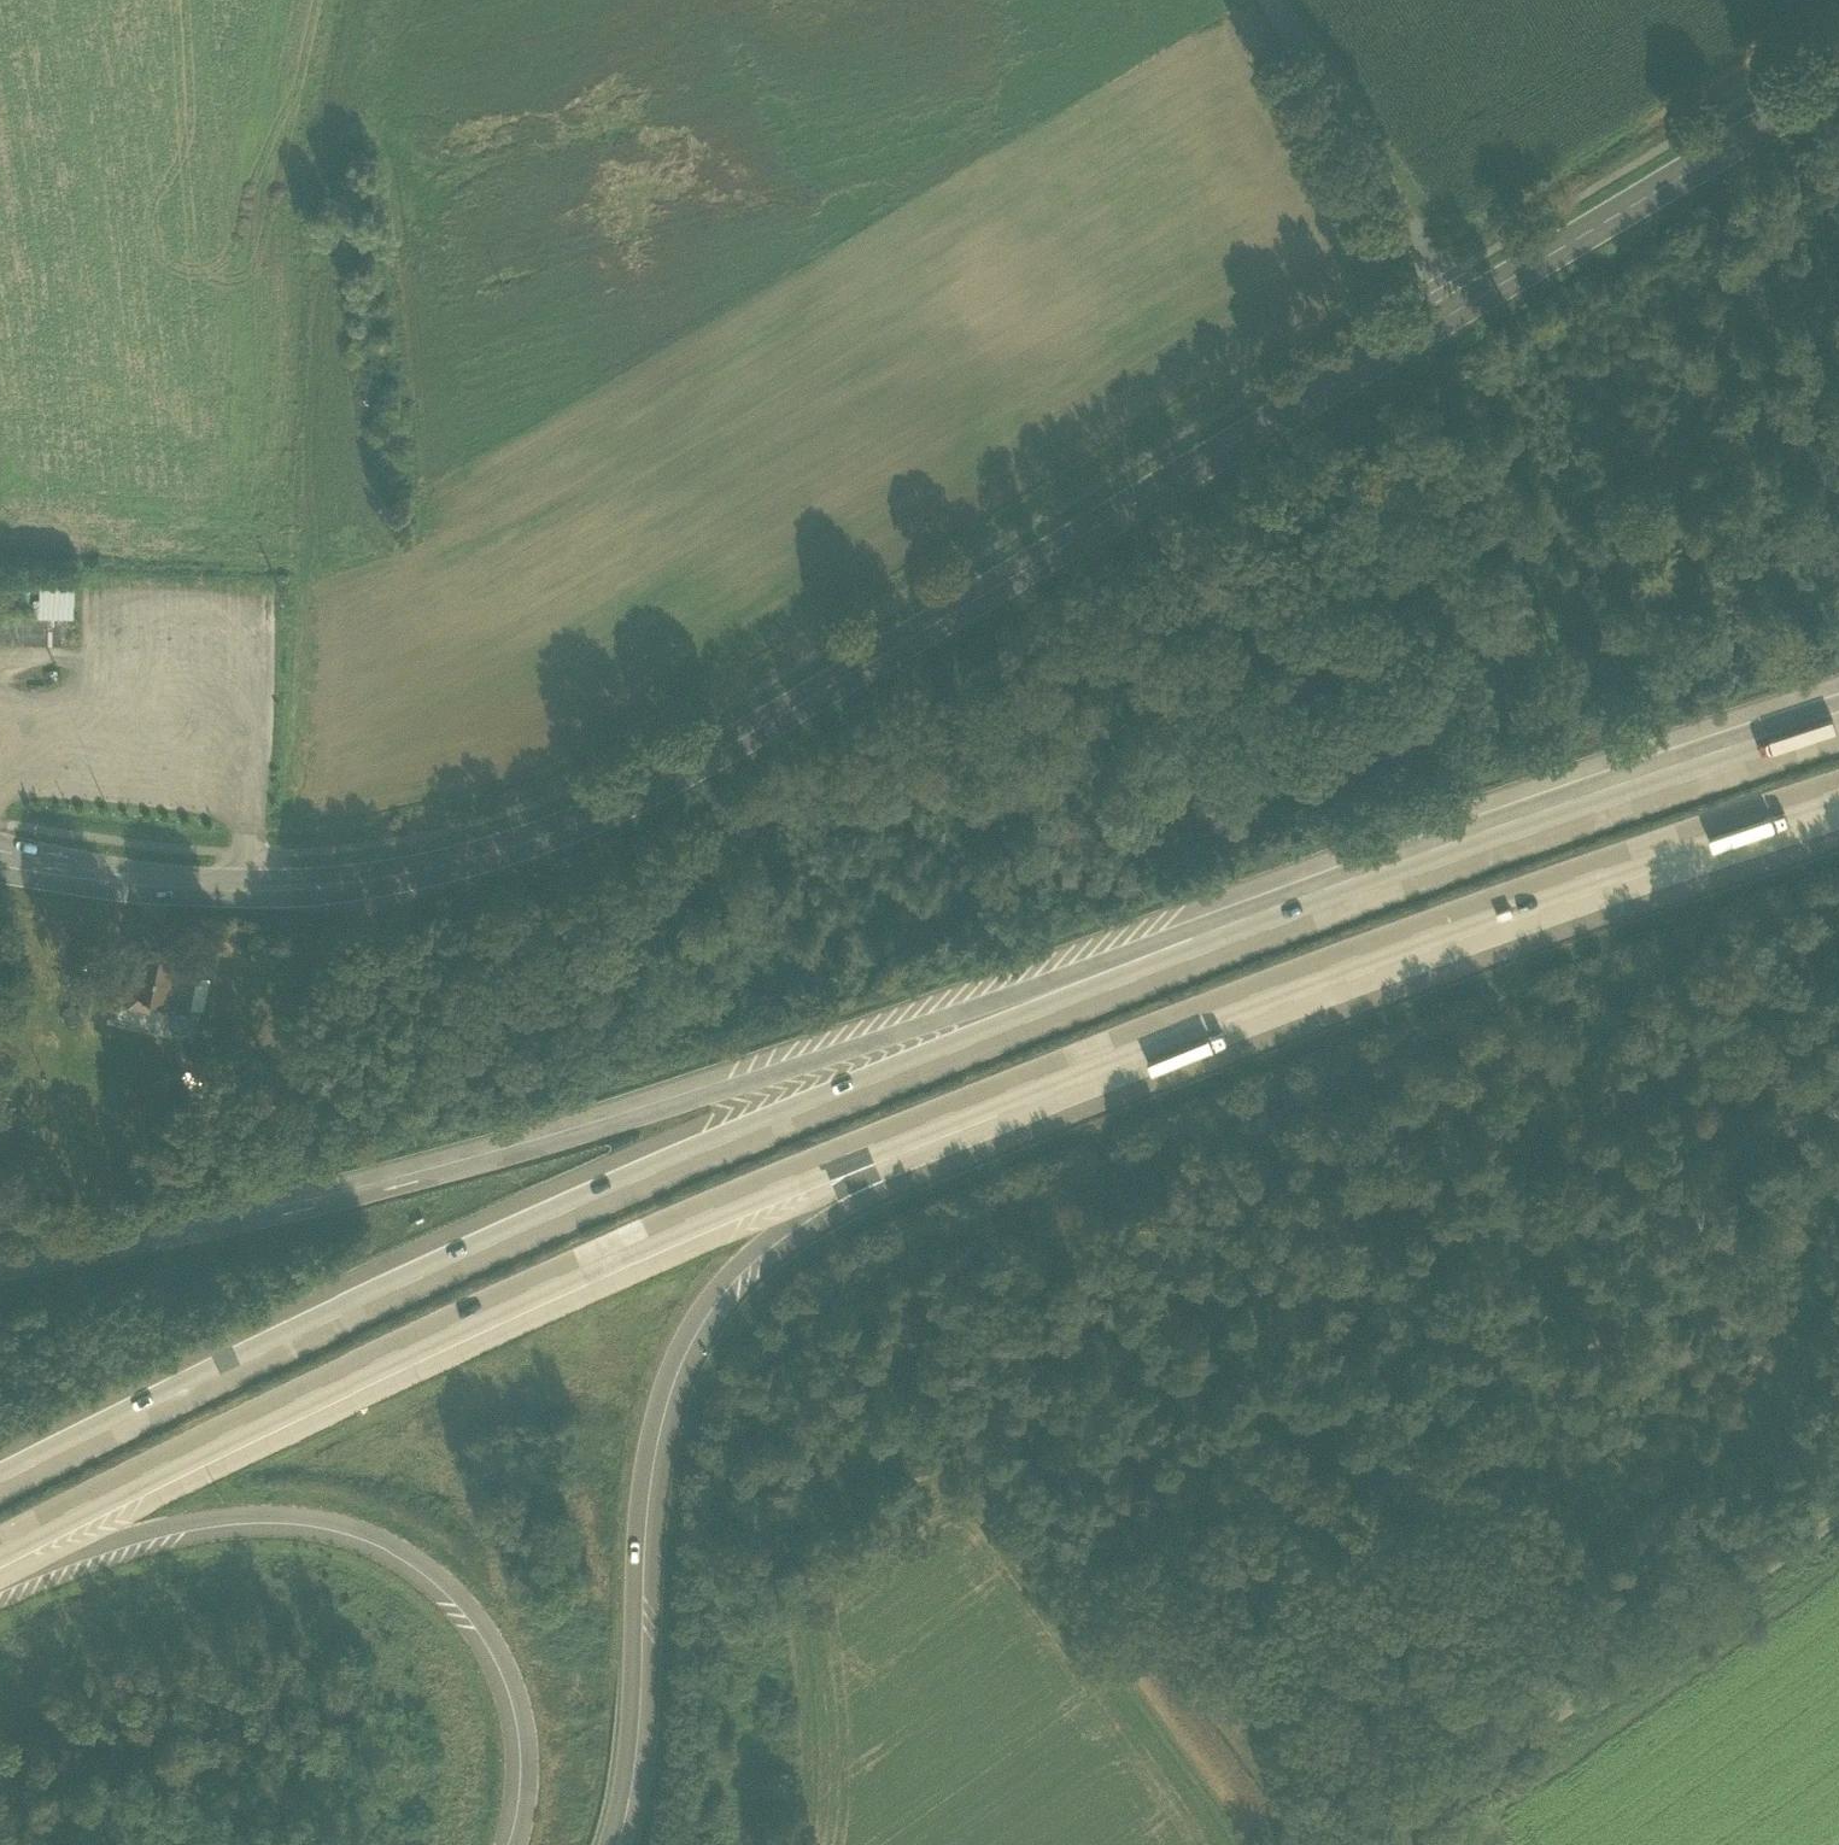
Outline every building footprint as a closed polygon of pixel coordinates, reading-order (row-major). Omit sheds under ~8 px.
[(41,599),(61,600),(73,600),(74,584),(41,584),(41,599)] [(30,614),(60,614),(61,600),(41,599),(30,599),(30,614)] [(60,614),(30,614),(0,613),(0,642),(60,643),(60,614)] [(171,954),(135,947),(126,997),(144,1001),(146,989),(163,992),(168,968),(171,954)] [(193,973),(168,968),(163,992),(161,1002),(186,1007),(193,973)] [(144,1001),(126,997),(123,1013),(141,1016),(144,1001)] [(211,1074),(186,1084),(191,1096),(216,1086),(211,1074)] [(191,1096),(186,1084),(164,1093),(169,1106),(191,1096)]
